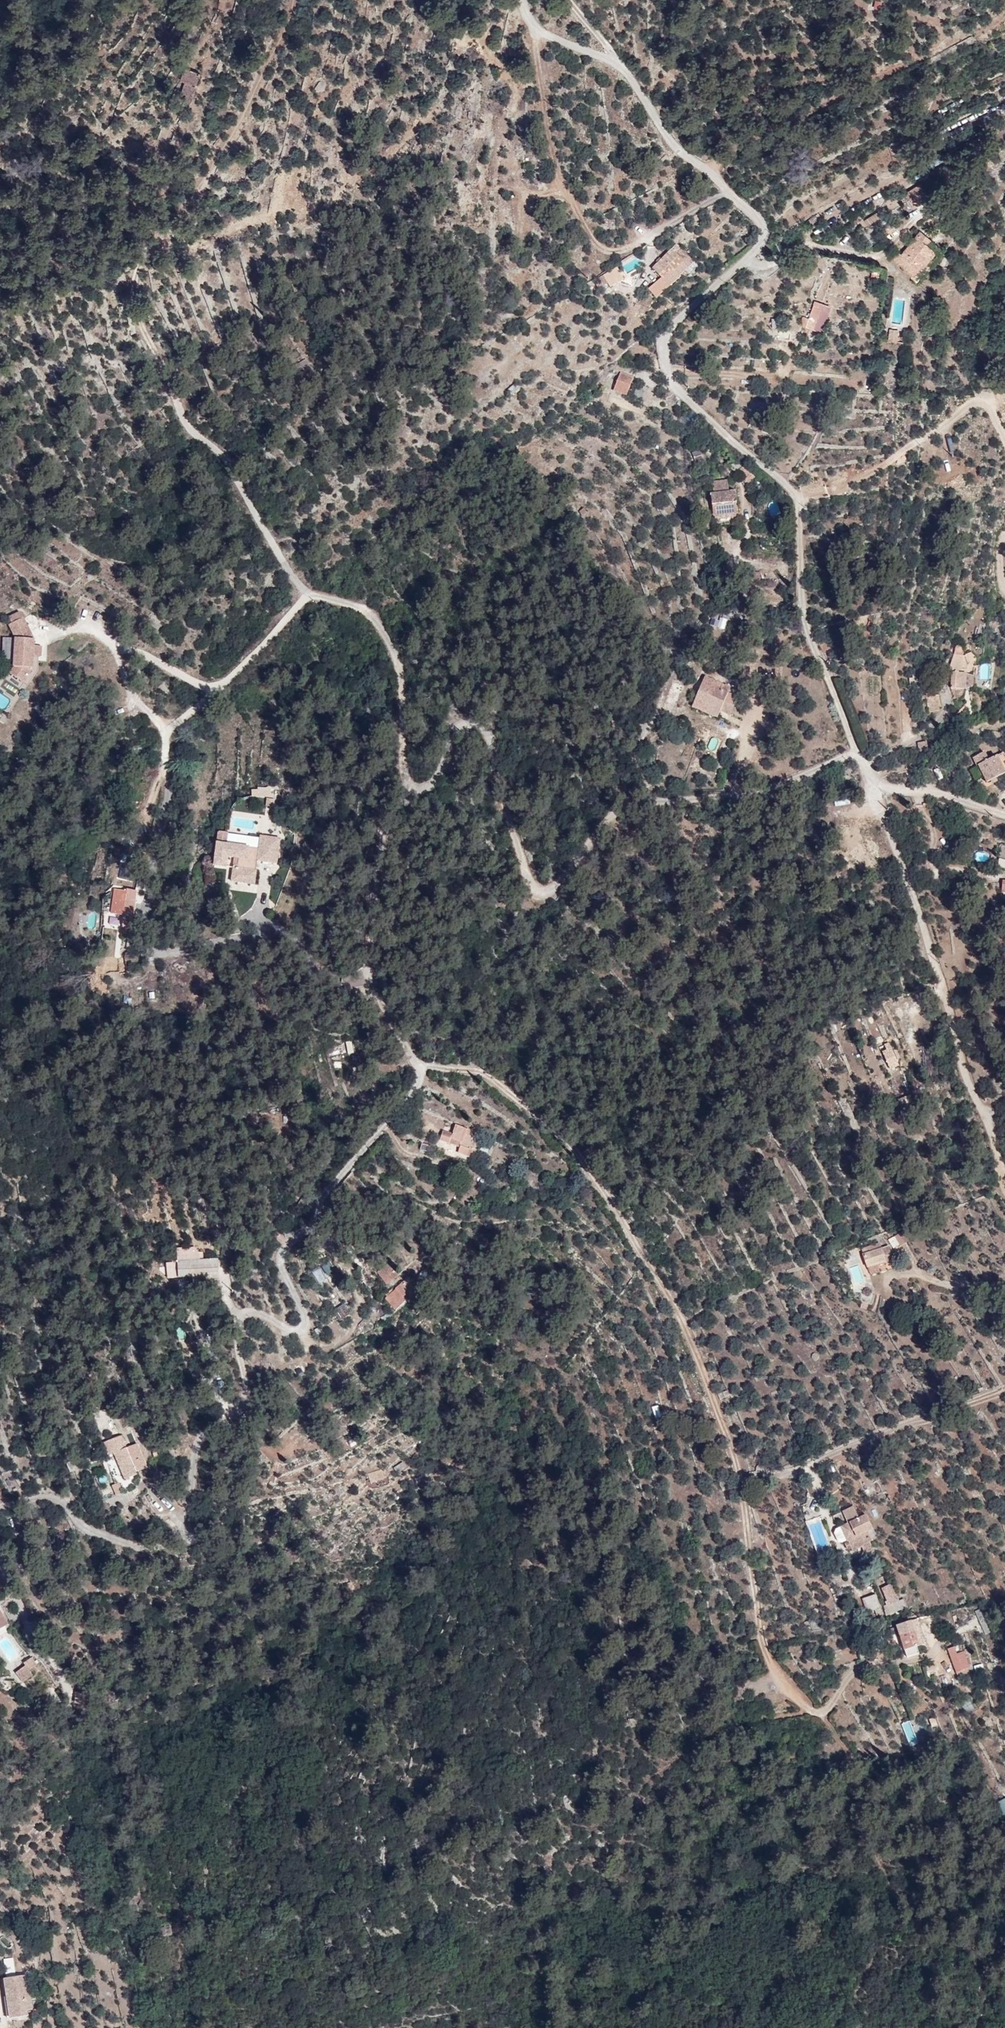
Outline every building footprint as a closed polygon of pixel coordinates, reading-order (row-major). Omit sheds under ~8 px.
[(201,81),(188,76),(181,94),(195,99),(201,81)] [(906,189),(911,204),(925,199),(920,184),(906,189)] [(932,242),(921,233),(905,255),(900,251),(894,260),(917,277),(936,251),(929,246),(932,242)] [(697,264),(678,245),(654,270),(663,279),(673,288),(697,264)] [(619,269),(600,279),(602,284),(598,286),(600,290),(611,285),(612,288),(625,280),(619,269)] [(661,300),(673,288),(663,279),(652,291),(661,300)] [(808,329),(817,331),(824,308),(816,305),(808,329)] [(275,307),(269,309),(272,315),(278,313),(275,307)] [(896,335),(886,334),(885,347),(894,348),(896,335)] [(623,374),(616,392),(627,397),(635,379),(623,374)] [(162,411),(154,417),(162,427),(169,422),(162,411)] [(729,480),(715,481),(716,496),(712,497),(714,522),(740,520),(738,494),(730,494),(729,480)] [(735,529),(726,528),(725,537),(734,538),(735,529)] [(33,643),(21,617),(10,622),(14,629),(10,630),(17,644),(15,673),(11,679),(25,688),(30,680),(33,643)] [(32,651),(32,661),(39,662),(40,651),(32,651)] [(970,682),(984,680),(983,666),(970,667),(970,682)] [(695,712),(719,719),(721,715),(732,718),(739,697),(730,694),(732,686),(705,678),(695,712)] [(482,700),(472,699),(472,709),(481,709),(482,700)] [(922,757),(938,754),(936,741),(919,744),(922,757)] [(986,787),(1004,779),(1004,753),(989,759),(987,754),(975,758),(986,787)] [(248,841),(218,839),(214,875),(227,876),(229,866),(239,867),(238,876),(234,876),(233,888),(256,890),(260,855),(246,853),(248,841)] [(138,908),(114,903),(111,922),(135,926),(138,908)] [(914,1108),(911,1101),(897,1106),(902,1114),(914,1108)] [(914,1108),(902,1114),(904,1122),(918,1117),(914,1108)] [(443,1131),(439,1142),(460,1148),(458,1155),(471,1159),(477,1143),(465,1140),(468,1130),(456,1126),(454,1135),(443,1131)] [(871,1273),(890,1268),(882,1240),(863,1245),(871,1273)] [(860,1263),(864,1274),(870,1272),(861,1245),(845,1251),(850,1266),(860,1263)] [(219,1273),(219,1260),(179,1264),(180,1279),(192,1278),(192,1275),(219,1273)] [(320,1282),(337,1272),(329,1260),(313,1270),(320,1282)] [(852,1266),(855,1282),(864,1280),(860,1264),(852,1266)] [(178,1265),(167,1266),(169,1282),(179,1282),(178,1265)] [(400,1286),(390,1295),(399,1305),(409,1297),(400,1286)] [(280,1384),(270,1390),(277,1399),(287,1392),(280,1384)] [(124,1440),(106,1448),(111,1461),(116,1459),(126,1484),(151,1473),(140,1448),(129,1453),(124,1440)] [(367,1473),(373,1487),(387,1482),(382,1468),(367,1473)] [(124,1501),(124,1487),(113,1487),(112,1501),(124,1501)] [(864,1534),(852,1539),(855,1548),(868,1544),(864,1534)] [(893,1580),(880,1586),(891,1613),(904,1607),(893,1580)] [(863,1596),(867,1609),(882,1605),(877,1591),(863,1596)] [(9,1625),(0,1609),(0,1630),(9,1625)] [(908,1632),(894,1636),(898,1652),(913,1648),(908,1632)] [(877,1638),(870,1641),(873,1651),(880,1649),(877,1638)] [(951,1650),(944,1651),(949,1676),(957,1674),(951,1650)] [(33,1658),(25,1663),(30,1671),(38,1665),(33,1658)] [(34,1677),(30,1671),(26,1666),(15,1674),(23,1685),(34,1677)] [(910,1744),(930,1738),(924,1716),(904,1721),(910,1744)] [(634,1730),(634,1722),(626,1722),(626,1729),(634,1730)] [(177,1944),(176,1930),(162,1931),(163,1945),(177,1944)] [(771,1954),(779,1962),(789,1953),(780,1944),(771,1954)] [(2,1979),(7,2021),(31,2018),(26,1976),(2,1979)]
